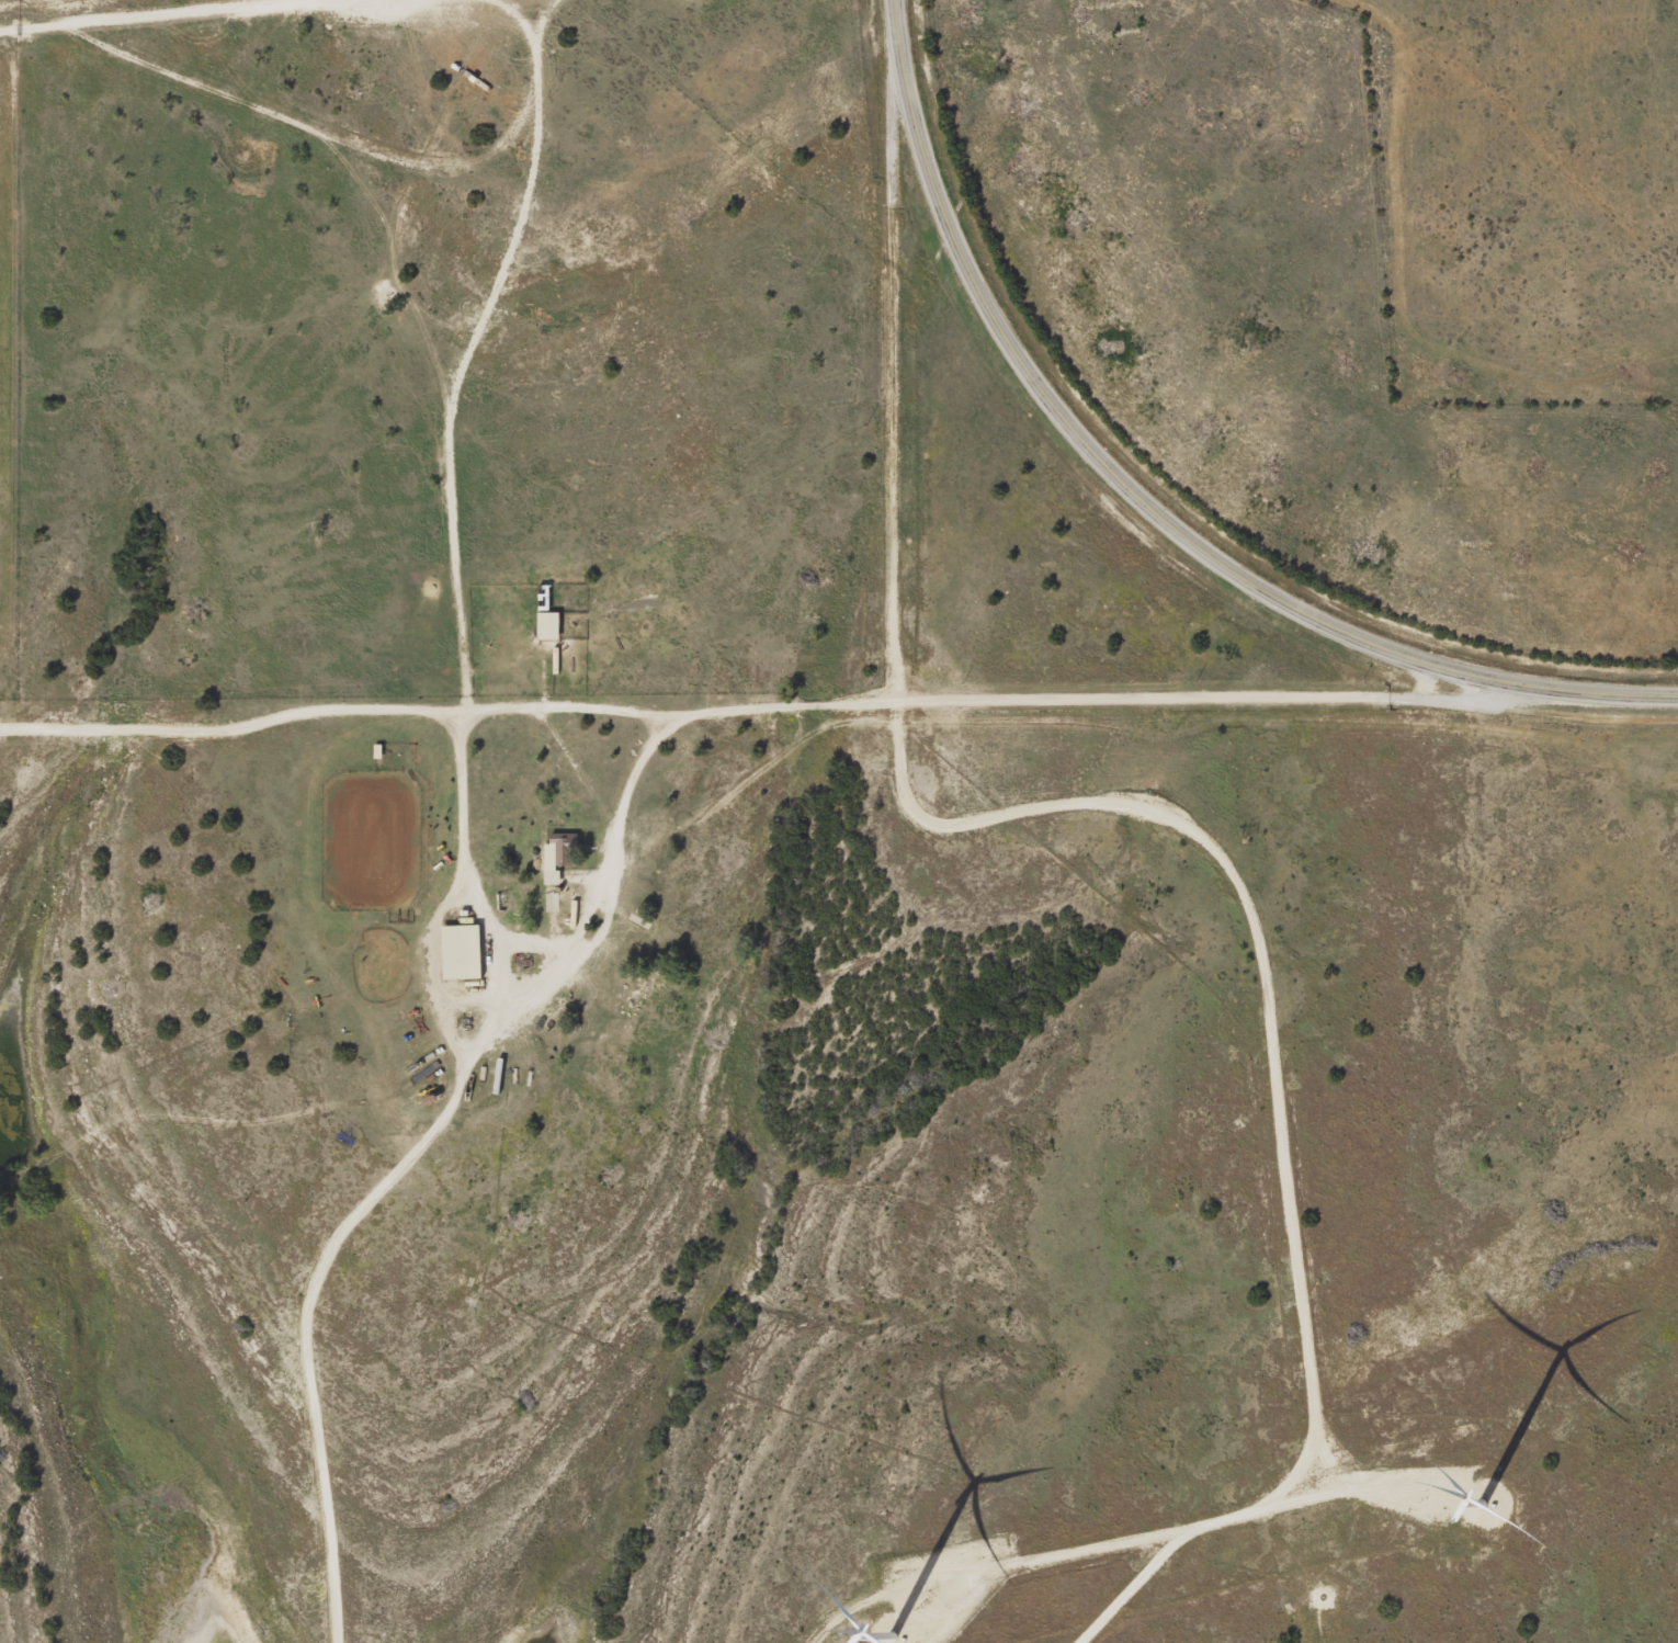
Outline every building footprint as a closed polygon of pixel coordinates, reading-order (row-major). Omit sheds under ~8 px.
[(540,639),(562,639),(562,612),(540,611),(540,639)] [(546,884),(563,884),(563,870),(559,870),(559,841),(547,841),(546,884)]
